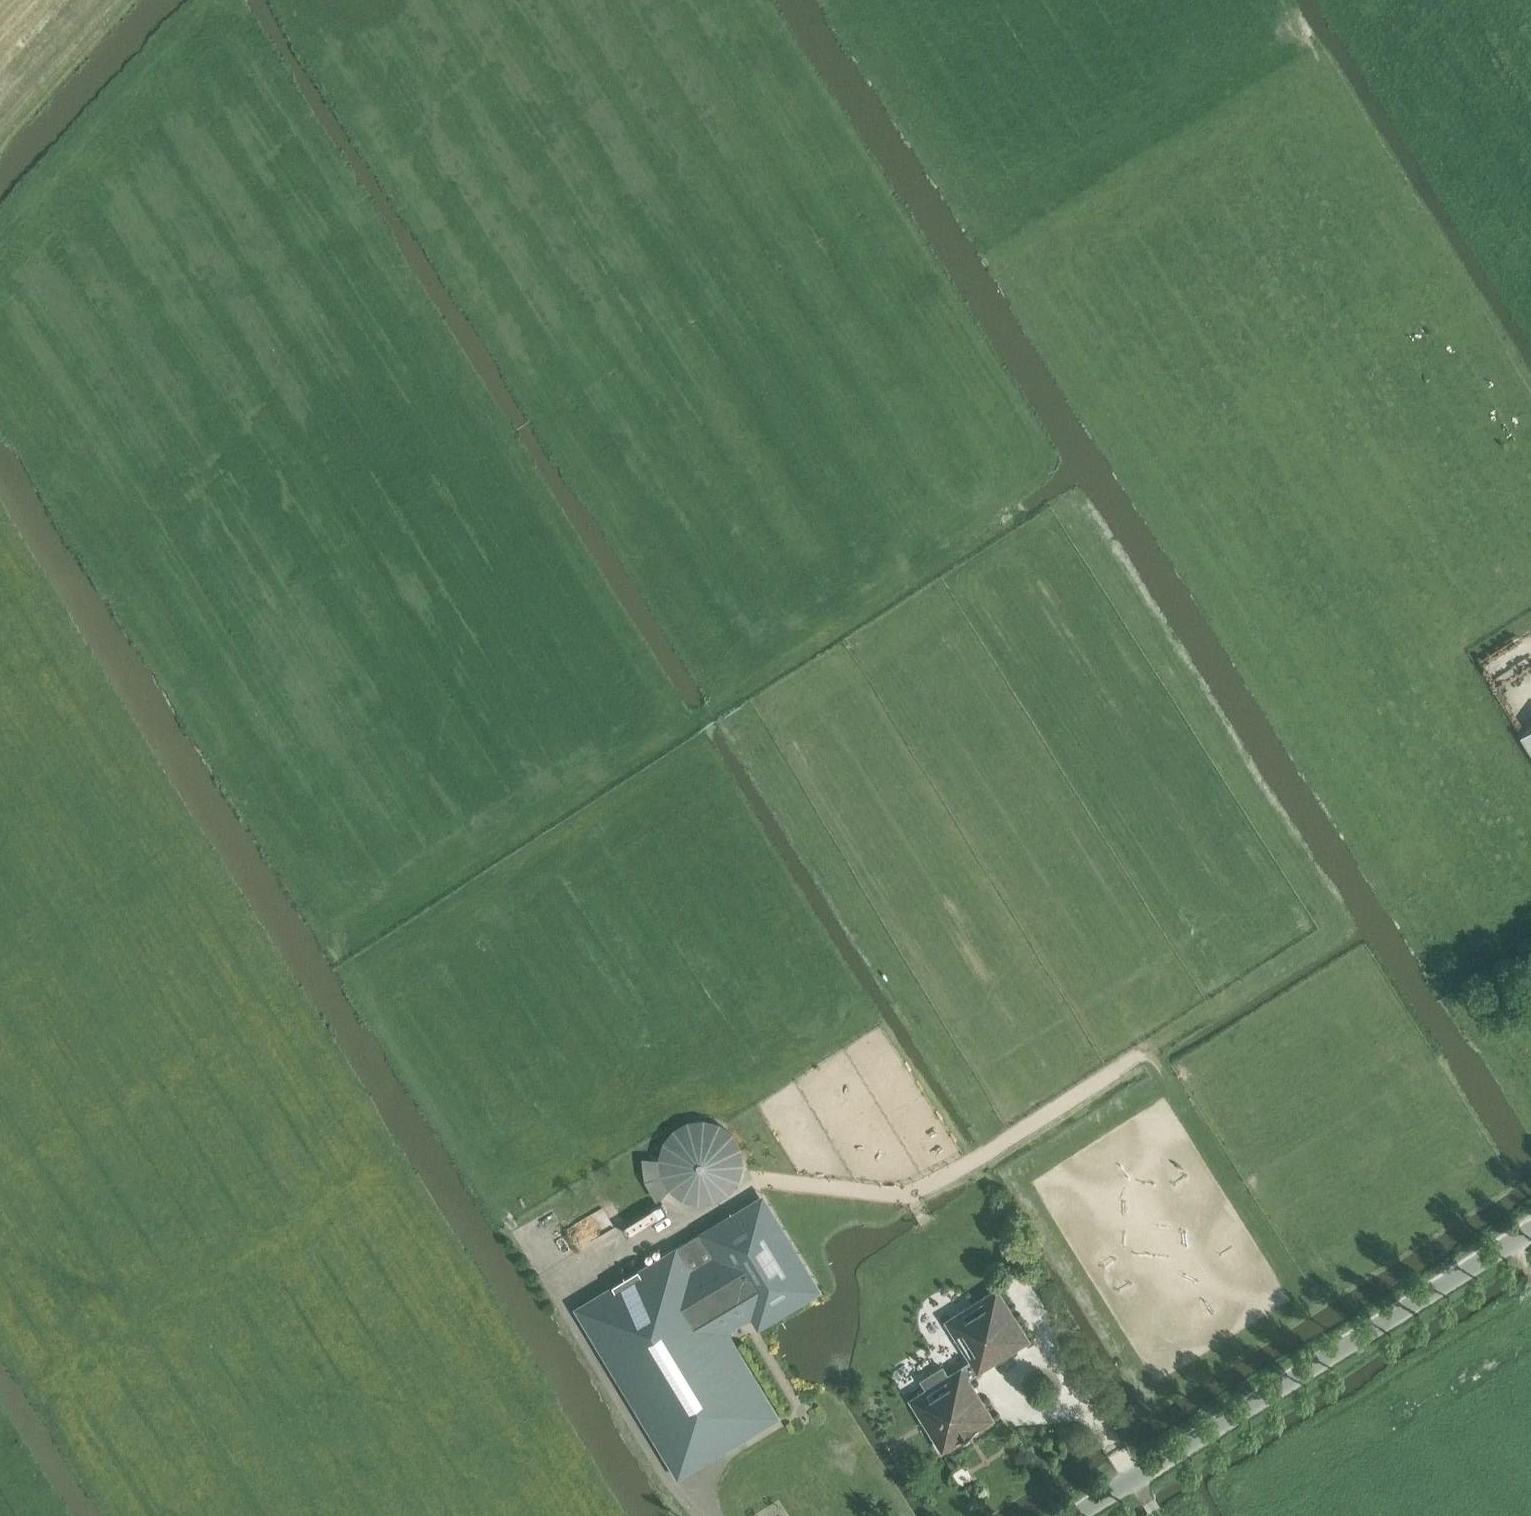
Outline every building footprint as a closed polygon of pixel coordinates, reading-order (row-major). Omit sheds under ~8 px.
[(1523,733),(1530,747),(1530,728),(1523,733)] [(661,1140),(657,1156),(660,1173),(669,1187),(683,1198),(699,1202),(716,1199),(730,1190),(740,1176),(744,1160),(742,1143),(733,1129),(727,1124),(719,1119),(703,1115),(686,1117),(671,1126),(670,1129),(661,1140)] [(754,1200),(576,1308),(679,1477),(780,1416),(723,1322),(757,1301),(762,1310),(805,1284),(754,1200)] [(922,1379),(928,1389),(912,1399),(944,1450),(995,1418),(970,1378),(1031,1339),(999,1288),(947,1320),(973,1361),(950,1375),(944,1365),(922,1379)] [(909,1356),(893,1369),(905,1384),(921,1371),(909,1356)]
